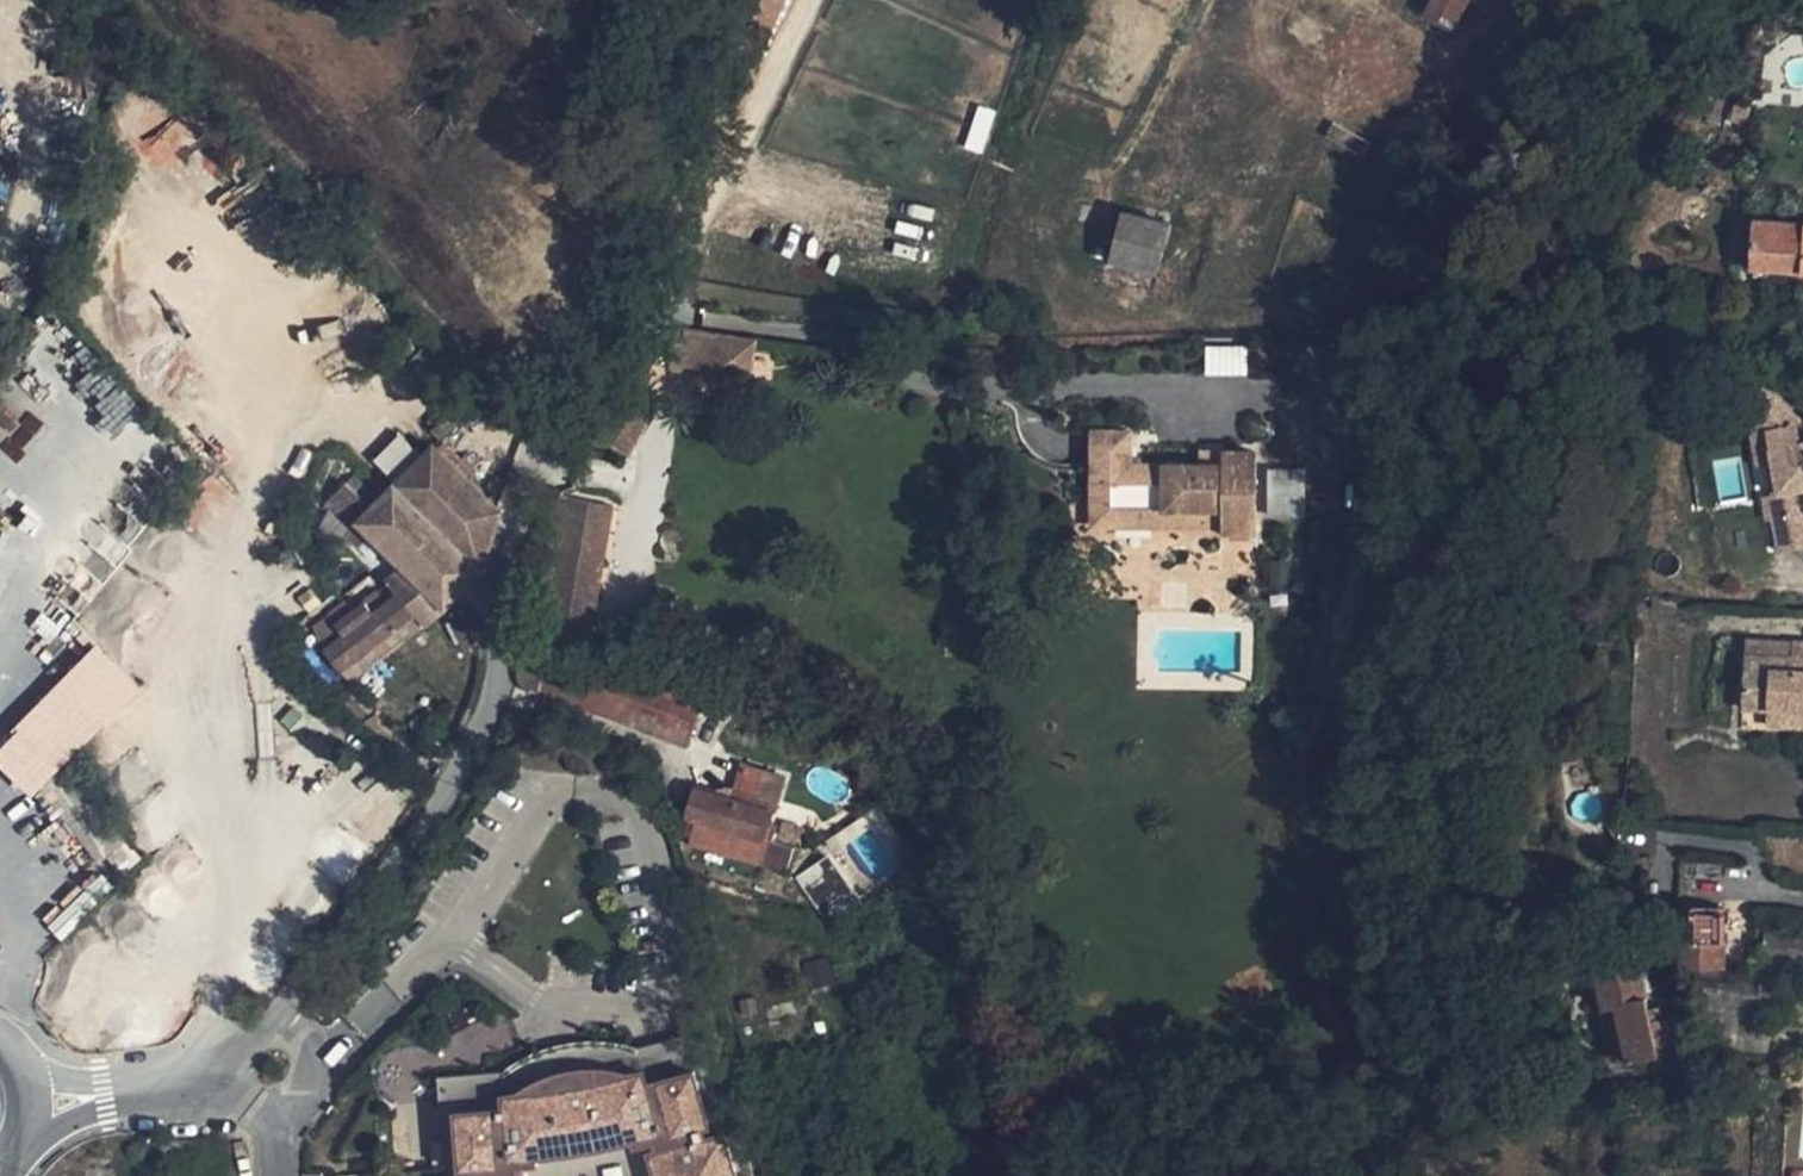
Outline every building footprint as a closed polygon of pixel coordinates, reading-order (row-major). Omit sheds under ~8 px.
[(725,28),(733,32),(764,43),(781,0),(737,0),(725,28)] [(1423,16),(1454,33),(1469,0),(1431,0),(1423,16)] [(140,141),(154,169),(196,147),(182,119),(140,141)] [(1125,215),(1113,283),(1158,292),(1162,272),(1170,225),(1125,215)] [(1754,220),(1753,237),(1751,262),(1750,269),(1802,272),(1802,224),(1754,220)] [(1753,237),(1740,237),(1738,261),(1751,262),(1753,237)] [(694,376),(763,383),(766,343),(699,338),(694,376)] [(1205,374),(1245,374),(1245,347),(1205,347),(1205,374)] [(1757,432),(1767,431),(1773,464),(1778,495),(1785,493),(1789,517),(1772,520),(1778,553),(1802,549),(1802,493),(1802,490),(1802,422),(1764,386),(1738,416),(1757,432)] [(1137,424),(1101,421),(1097,500),(1208,507),(1207,523),(1232,525),(1232,531),(1262,533),(1267,450),(1238,448),(1235,465),(1210,463),(1150,460),(1134,458),(1137,424)] [(1773,464),(1767,431),(1757,432),(1753,433),(1759,467),(1773,464)] [(383,471),(412,451),(402,437),(373,457),(383,471)] [(453,541),(482,566),(498,507),(428,446),(390,484),(453,541)] [(1238,448),(1212,446),(1210,463),(1235,465),(1238,448)] [(400,569),(416,583),(453,541),(390,484),(367,508),(345,487),(324,509),(339,523),(344,517),(386,558),(400,569)] [(1772,520),(1789,517),(1785,493),(1778,495),(1762,498),(1766,521),(1772,520)] [(1096,517),(1207,523),(1208,507),(1097,500),(1096,517)] [(555,625),(606,634),(626,510),(576,501),(555,625)] [(416,583),(445,608),(482,566),(453,541),(416,583)] [(373,573),(387,584),(400,569),(386,558),(373,573)] [(321,652),(336,666),(416,583),(400,569),(387,584),(341,630),(323,649),(321,652)] [(353,680),(415,617),(427,629),(445,608),(416,583),(336,666),(353,680)] [(311,638),(323,649),(341,630),(330,617),(311,638)] [(19,721),(56,757),(142,670),(106,634),(19,721)] [(1772,641),(1747,639),(1742,709),(1767,711),(1793,712),(1792,719),(1802,720),(1802,644),(1793,643),(1792,658),(1771,657),(1772,641)] [(1792,658),(1793,643),(1772,641),(1771,657),(1792,658)] [(601,653),(550,650),(547,662),(538,699),(607,716),(695,741),(715,679),(682,660),(601,653)] [(527,680),(538,699),(547,662),(533,659),(527,680)] [(1766,726),(1802,728),(1802,720),(1792,719),(1793,712),(1767,711),(1766,726)] [(67,769),(19,725),(0,743),(0,758),(40,797),(67,769)] [(695,790),(687,820),(697,823),(692,842),(766,864),(773,839),(767,837),(785,777),(743,765),(732,801),(695,790)] [(69,771),(42,796),(97,866),(125,843),(69,771)] [(773,839),(766,864),(791,871),(798,846),(773,839)] [(101,875),(49,926),(61,938),(113,887),(101,875)] [(1697,912),(1680,910),(1680,968),(1722,967),(1723,941),(1724,941),(1725,916),(1697,913),(1697,912)] [(1703,1009),(1802,1020),(1802,929),(1766,925),(1761,971),(1703,973),(1703,1009)] [(1640,967),(1609,973),(1616,1005),(1628,1061),(1686,1050),(1679,1015),(1662,1018),(1660,1009),(1649,1011),(1640,967)] [(1609,973),(1597,976),(1604,1008),(1606,1007),(1616,1005),(1609,973)] [(1616,1005),(1606,1007),(1617,1063),(1628,1061),(1616,1005)] [(725,1133),(705,1139),(702,1129),(725,1123),(700,1032),(636,1048),(633,1060),(600,1053),(567,1056),(551,1060),(535,1066),(510,1082),(503,1072),(437,1076),(411,1171),(365,1175),(735,1175),(725,1133)]
